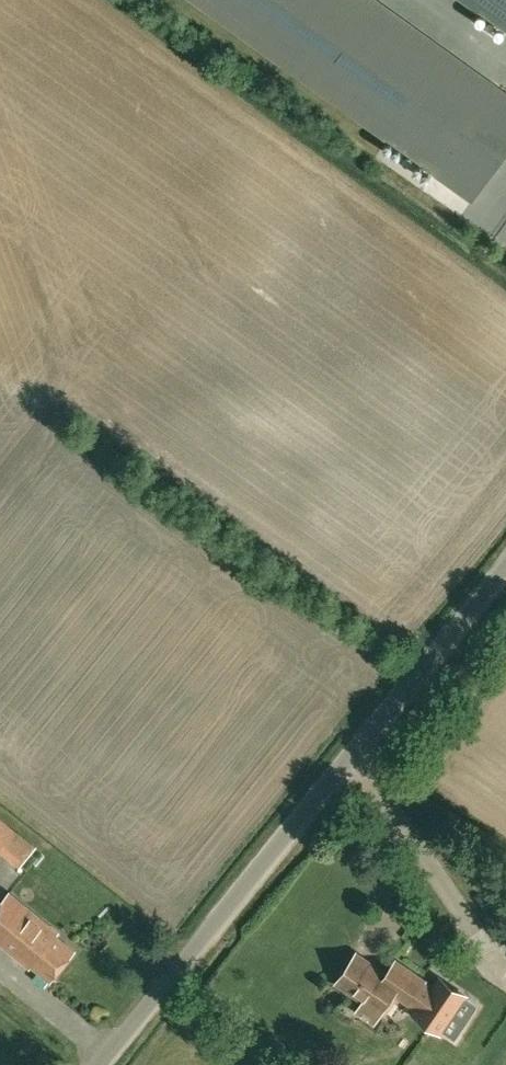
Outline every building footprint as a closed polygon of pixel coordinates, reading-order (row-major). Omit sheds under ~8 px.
[(472,200),(505,153),(505,93),(376,0),(194,0),(472,200)] [(505,33),(505,0),(461,0),(505,33)] [(36,848),(0,818),(0,850),(20,867),(36,848)] [(0,905),(0,942),(30,967),(32,964),(51,979),(75,950),(56,935),(58,933),(9,894),(0,905)] [(357,954),(337,983),(362,1000),(354,1012),(361,1017),(362,1015),(368,1019),(367,1021),(373,1025),(381,1013),(394,993),(418,1010),(415,1015),(441,1032),(466,995),(440,978),(432,989),(424,983),(426,982),(396,962),(387,975),(357,954)]
